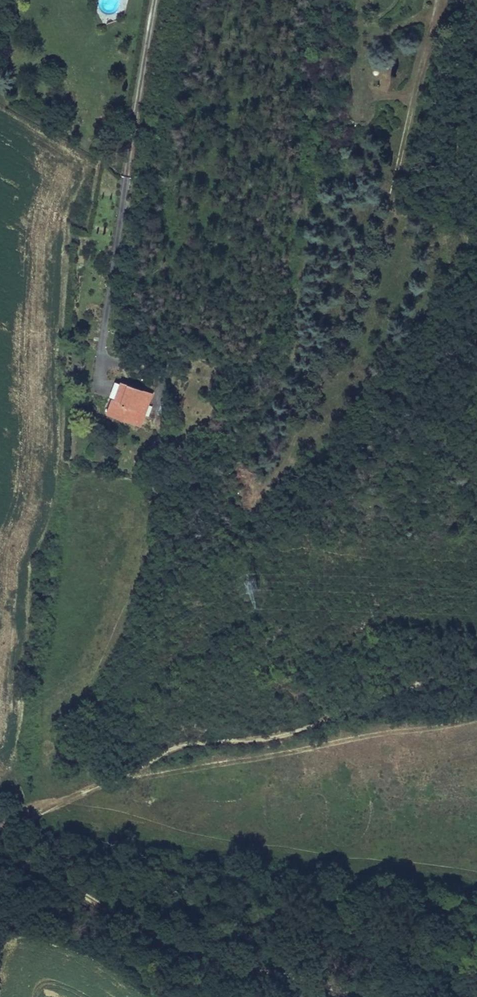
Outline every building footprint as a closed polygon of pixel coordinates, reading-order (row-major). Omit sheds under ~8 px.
[(120,406),(116,420),(147,429),(155,400),(127,392),(123,407),(120,406)]
